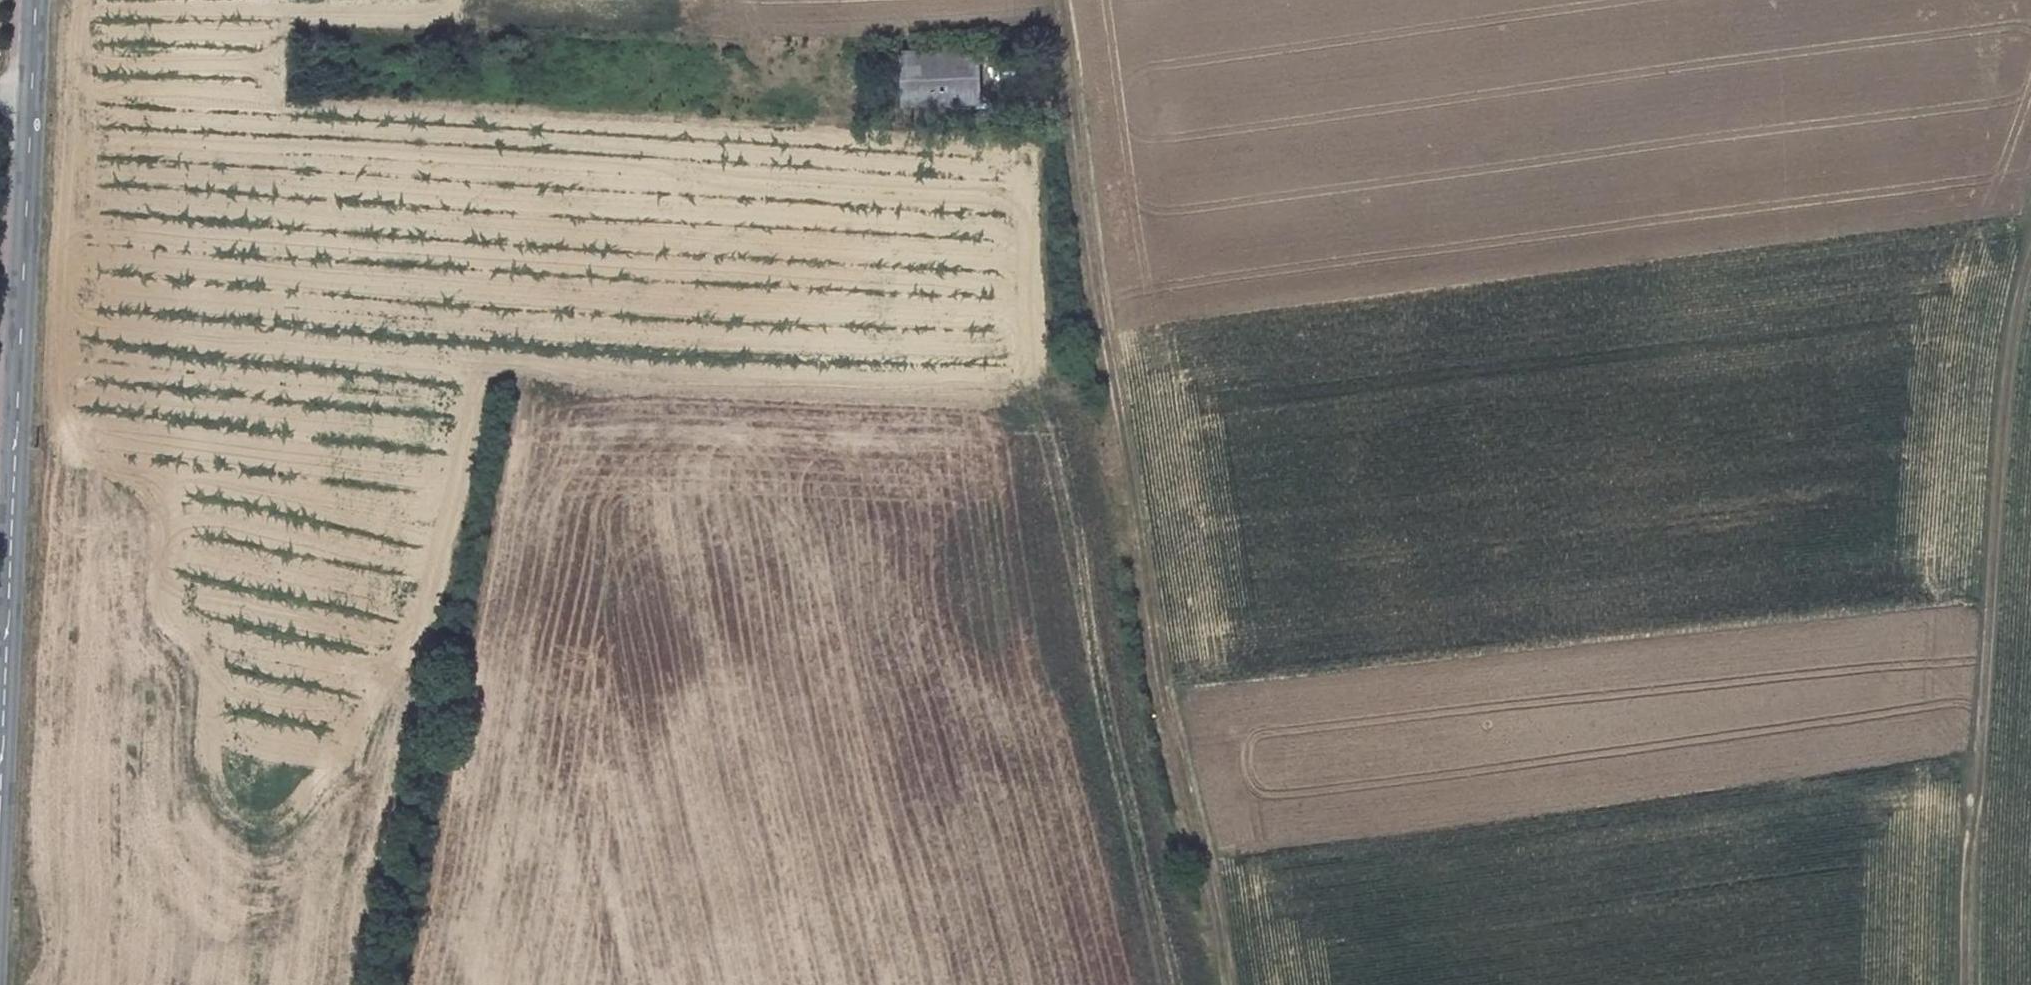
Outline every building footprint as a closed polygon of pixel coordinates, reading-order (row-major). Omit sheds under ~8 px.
[(974,55),(900,59),(904,106),(976,103),(974,55)]
